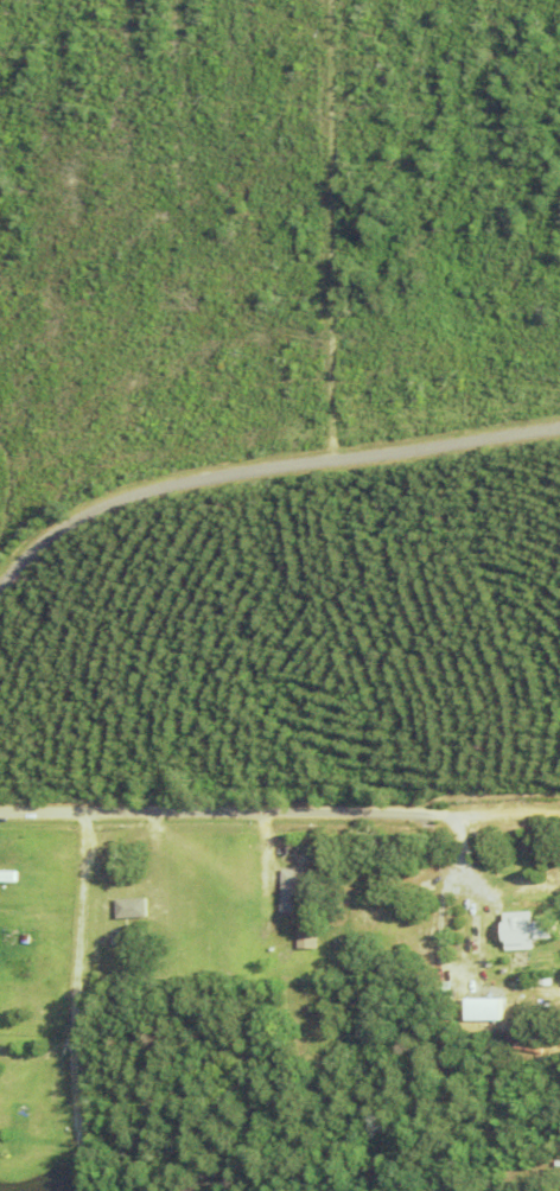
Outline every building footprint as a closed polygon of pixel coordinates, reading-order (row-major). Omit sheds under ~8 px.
[(15,881),(0,881),(0,870),(15,871),(15,881)] [(281,912),(282,870),(304,870),(303,912),(281,912)] [(114,899),(145,897),(146,917),(115,919),(114,899)] [(462,962),(462,949),(454,949),(454,942),(462,942),(462,907),(471,907),(471,962),(462,962)] [(533,922),(534,924),(536,924),(536,922),(540,921),(540,924),(552,924),(553,938),(535,938),(535,949),(507,950),(505,919),(532,918),(532,922),(533,922)] [(305,967),(305,958),(345,960),(345,968),(305,967)] [(465,1020),(506,1020),(506,998),(466,997),(465,1020)] [(11,1051),(12,1045),(44,1047),(44,1053),(11,1051)] [(475,1114),(486,1107),(491,1117),(479,1123),(475,1114)]
